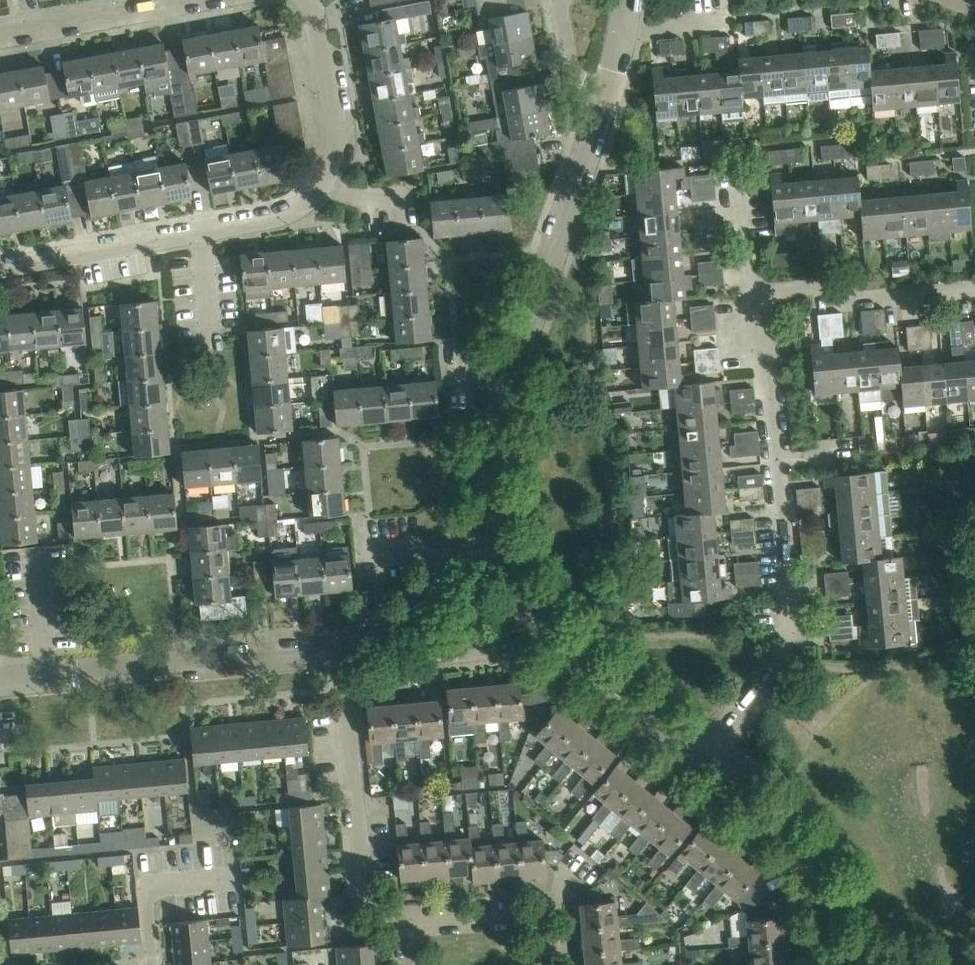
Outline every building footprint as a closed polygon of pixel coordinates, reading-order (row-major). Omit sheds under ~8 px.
[(381,9),(383,20),(431,13),(429,0),(381,9)] [(449,11),(448,2),(438,4),(439,13),(449,11)] [(504,3),(477,8),(481,29),(476,30),(480,45),(494,42),(531,35),(527,10),(506,14),(504,3)] [(856,25),(855,12),(843,13),(844,27),(856,25)] [(844,27),(843,13),(831,14),(832,28),(844,27)] [(813,29),(812,16),(800,17),(801,30),(813,29)] [(801,30),(800,17),(788,18),(789,32),(801,30)] [(770,33),(769,19),(757,21),(758,35),(770,33)] [(397,33),(395,20),(360,24),(364,50),(399,44),(407,42),(405,32),(397,33)] [(758,35),(757,21),(745,22),(746,36),(758,35)] [(258,24),(233,29),(240,65),(265,60),(264,52),(261,40),(258,24)] [(945,46),(943,27),(931,28),(933,47),(945,46)] [(933,47),(931,28),(919,30),(921,49),(933,47)] [(240,65),(233,29),(208,34),(215,69),(240,65)] [(901,45),(900,31),(888,33),(889,46),(901,45)] [(889,46),(888,33),(876,34),(877,48),(889,46)] [(215,69),(208,34),(183,38),(190,74),(215,69)] [(536,60),(531,35),(494,42),(497,55),(486,57),(490,80),(518,75),(515,64),(536,60)] [(729,57),(726,35),(714,37),(716,51),(717,59),(729,57)] [(264,52),(287,48),(285,36),(261,40),(264,52)] [(716,51),(714,37),(702,38),(704,52),(716,51)] [(148,45),(138,47),(147,93),(155,91),(153,81),(170,78),(163,42),(161,43),(157,38),(150,40),(148,45)] [(685,53),(683,39),(671,41),(673,55),(685,53)] [(673,55),(671,41),(659,42),(661,56),(673,55)] [(860,41),(845,42),(850,96),(871,94),(870,85),(871,85),(868,46),(860,47),(860,41)] [(832,50),(824,50),(828,98),(850,96),(845,42),(832,43),(832,50)] [(123,50),(113,52),(120,87),(145,82),(138,47),(137,47),(136,43),(122,46),(123,50)] [(399,44),(364,50),(369,75),(411,67),(409,55),(402,56),(399,44)] [(435,46),(438,62),(447,60),(444,44),(435,46)] [(802,47),(803,52),(808,100),(828,98),(824,50),(817,51),(816,45),(802,47)] [(98,55),(88,56),(95,92),(120,87),(113,52),(112,52),(111,48),(98,50),(98,55)] [(287,48),(264,52),(265,60),(266,64),(289,59),(287,48)] [(808,100),(803,52),(781,54),(786,102),(808,100)] [(960,100),(955,52),(954,52),(955,62),(934,64),(938,103),(960,100)] [(781,54),(760,56),(764,104),(786,102),(781,54)] [(95,92),(88,56),(64,61),(63,61),(70,96),(80,94),(82,102),(86,105),(97,103),(95,92)] [(763,95),(760,56),(738,58),(742,97),(763,95)] [(292,71),(289,59),(266,64),(268,75),(292,71)] [(450,75),(447,60),(438,62),(441,76),(450,75)] [(43,64),(18,69),(25,105),(50,100),(43,64)] [(934,64),(913,66),(916,104),(917,112),(938,110),(934,64)] [(916,104),(913,66),(891,68),(895,106),(916,104)] [(374,100),(409,93),(416,92),(411,67),(369,75),(374,100)] [(652,68),(654,92),(656,116),(678,114),(675,76),(654,78),(653,68),(652,68)] [(891,68),(870,70),(871,85),(870,85),(871,94),(873,108),(895,106),(891,68)] [(18,69),(0,73),(0,109),(25,105),(18,69)] [(739,70),(718,72),(722,122),(745,119),(742,97),(739,70)] [(294,83),(292,71),(268,75),(270,87),(294,83)] [(718,72),(696,74),(700,112),(721,110),(718,72)] [(700,112),(696,74),(675,76),(678,114),(700,112)] [(540,83),(520,87),(518,75),(490,80),(494,102),(505,100),(508,115),(545,108),(540,83)] [(294,83),(270,87),(272,99),(296,94),(294,83)] [(199,112),(194,88),(182,90),(187,115),(199,112)] [(187,115),(182,90),(170,92),(175,117),(187,115)] [(409,93),(374,100),(378,124),(413,118),(421,116),(419,106),(411,107),(409,93)] [(439,96),(442,112),(450,111),(447,95),(439,96)] [(220,99),(221,103),(222,108),(236,105),(234,96),(220,99)] [(297,100),(273,105),(276,117),(299,112),(297,100)] [(550,132),(545,108),(508,115),(510,128),(507,129),(506,126),(496,128),(498,142),(471,147),(473,161),(504,156),(505,173),(539,166),(533,135),(550,132)] [(74,110),(62,112),(67,137),(79,135),(74,110)] [(237,111),(223,114),(225,125),(239,122),(237,111)] [(453,125),(450,111),(442,112),(445,127),(453,125)] [(67,137),(62,112),(49,115),(54,140),(67,137)] [(299,112),(276,117),(278,128),(301,124),(299,112)] [(143,126),(141,116),(126,119),(127,129),(143,126)] [(204,143),(200,118),(188,121),(193,145),(204,143)] [(416,133),(413,118),(378,124),(383,149),(418,143),(425,141),(423,132),(416,133)] [(127,129),(126,119),(109,122),(111,132),(127,129)] [(193,145),(188,121),(176,123),(180,147),(193,145)] [(304,135),(301,124),(278,128),(280,140),(304,135)] [(145,136),(143,126),(127,129),(129,139),(145,136)] [(129,139),(127,129),(111,132),(111,134),(103,135),(106,148),(116,146),(115,142),(129,139)] [(30,134),(14,137),(5,139),(7,148),(32,144),(30,134)] [(304,135),(280,140),(281,144),(282,152),(306,147),(304,135)] [(80,141),(68,143),(73,168),(84,165),(80,141)] [(856,156),(855,142),(833,144),(834,158),(856,156)] [(73,168),(68,143),(55,145),(60,170),(73,168)] [(420,157),(418,143),(383,149),(388,175),(430,167),(428,156),(420,157)] [(255,149),(262,184),(287,179),(282,152),(281,144),(255,149)] [(834,158),(833,144),(821,145),(822,159),(834,158)] [(455,145),(448,146),(450,163),(458,162),(455,145)] [(803,161),(802,147),(790,148),(791,162),(803,161)] [(791,162),(790,148),(768,150),(769,164),(791,162)] [(262,184),(255,149),(231,153),(237,189),(262,184)] [(35,161),(33,150),(17,153),(19,163),(35,161)] [(237,189),(231,153),(205,158),(212,193),(237,189)] [(966,170),(965,156),(953,157),(954,171),(966,170)] [(935,173),(933,159),(921,160),(923,174),(935,173)] [(923,174),(921,160),(909,161),(911,175),(923,174)] [(109,166),(111,176),(117,211),(142,206),(133,161),(109,166)] [(185,162),(160,167),(167,202),(192,197),(185,162)] [(495,172),(493,162),(478,165),(480,175),(495,172)] [(892,177),(890,163),(878,164),(880,178),(892,177)] [(880,178),(878,164),(866,165),(868,180),(880,178)] [(480,175),(478,165),(462,168),(464,178),(480,175)] [(684,176),(683,166),(635,171),(637,193),(675,189),(674,177),(684,176)] [(160,167),(135,171),(142,206),(143,206),(144,208),(147,210),(155,208),(157,205),(157,204),(167,202),(160,167)] [(455,179),(453,169),(437,172),(439,182),(455,179)] [(715,186),(714,173),(689,176),(691,188),(715,186)] [(771,173),(770,173),(776,233),(798,231),(793,182),(772,184),(771,173)] [(117,211),(111,176),(85,181),(92,216),(117,211)] [(858,176),(836,178),(840,216),(861,214),(860,200),(858,176)] [(840,216),(836,178),(815,180),(818,218),(840,216)] [(972,228),(967,179),(966,179),(967,190),(946,192),(950,230),(972,228)] [(815,180),(793,182),(797,220),(818,218),(815,180)] [(22,229),(15,194),(13,194),(11,184),(0,186),(0,233),(22,229)] [(66,184),(40,189),(47,224),(72,219),(66,184)] [(716,197),(715,186),(691,188),(692,199),(716,197)] [(47,224),(40,189),(15,194),(22,229),(47,224)] [(677,211),(675,189),(637,193),(639,214),(677,211)] [(950,230),(946,192),(924,194),(928,232),(950,230)] [(511,229),(507,193),(482,196),(485,232),(511,229)] [(928,232),(924,194),(903,196),(907,234),(928,232)] [(485,232),(482,196),(456,198),(460,234),(485,232)] [(907,234),(903,196),(881,198),(885,236),(907,234)] [(460,234),(456,198),(431,200),(434,236),(460,234)] [(881,198),(860,200),(861,214),(863,238),(885,236),(881,198)] [(679,232),(677,211),(639,214),(641,236),(679,232)] [(719,229),(718,216),(694,219),(695,231),(719,229)] [(720,240),(719,229),(695,231),(696,243),(720,240)] [(609,230),(601,231),(601,239),(610,238),(609,230)] [(679,232),(641,236),(643,257),(681,254),(679,232)] [(425,263),(422,237),(387,240),(389,266),(425,263)] [(346,280),(342,244),(317,246),(320,282),(346,280)] [(320,282),(317,246),(292,249),(295,285),(320,282)] [(295,285),(292,249),(266,251),(270,287),(295,285)] [(270,287),(266,251),(241,253),(244,289),(270,287)] [(360,253),(349,254),(351,270),(361,269),(360,253)] [(683,275),(681,254),(643,257),(645,279),(683,275)] [(723,272),(722,259),(698,262),(699,274),(723,272)] [(427,288),(425,263),(389,266),(391,291),(427,288)] [(363,285),(361,269),(351,270),(352,286),(363,285)] [(724,283),(723,272),(699,274),(700,286),(724,283)] [(683,275),(645,279),(647,300),(673,298),(685,297),(684,288),(691,287),(690,275),(683,275)] [(391,291),(384,292),(386,317),(430,313),(427,288),(391,291)] [(637,323),(675,319),(673,298),(647,300),(626,302),(628,324),(637,323)] [(156,300),(120,303),(123,329),(159,326),(156,300)] [(358,304),(348,305),(350,320),(360,319),(358,304)] [(715,316),(714,304),(690,306),(691,318),(715,316)] [(350,320),(348,305),(338,306),(339,321),(350,320)] [(83,307),(57,309),(60,345),(86,343),(83,307)] [(887,332),(885,308),(873,309),(875,333),(887,332)] [(60,345),(57,309),(32,311),(35,347),(60,345)] [(875,333),(873,309),(861,310),(864,334),(875,333)] [(288,310),(272,312),(273,322),(289,320),(288,310)] [(35,347),(32,311),(7,314),(10,350),(35,347)] [(273,322),(272,312),(256,313),(257,323),(273,322)] [(830,313),(832,337),(844,336),(842,312),(830,313)] [(307,314),(308,324),(324,323),(323,313),(307,314)] [(432,339),(430,313),(386,317),(386,318),(394,317),(396,342),(432,339)] [(832,337),(830,313),(818,314),(820,338),(821,338),(822,343),(819,346),(812,347),(811,344),(810,344),(815,393),(837,391),(834,353),(832,337)] [(7,314),(0,314),(0,351),(10,350),(7,314)] [(100,316),(90,317),(91,332),(102,331),(100,316)] [(716,328),(715,316),(691,318),(692,330),(716,328)] [(361,336),(360,319),(350,320),(352,346),(351,337),(361,336)] [(677,341),(675,319),(637,323),(639,345),(677,341)] [(352,346),(350,320),(339,321),(342,347),(352,346)] [(973,320),(961,321),(963,345),(974,344),(974,342),(973,320)] [(963,345),(961,321),(949,322),(951,346),(963,345)] [(932,348),(930,324),(918,325),(920,349),(932,348)] [(920,349),(918,325),(906,326),(908,350),(920,349)] [(161,351),(159,326),(123,329),(125,354),(161,351)] [(293,326),(284,327),(247,330),(250,356),(286,353),(286,351),(295,350),(293,326)] [(103,347),(102,331),(91,332),(93,348),(103,347)] [(679,363),(677,341),(639,345),(641,366),(679,363)] [(859,398),(860,402),(881,400),(877,349),(876,349),(875,341),(863,342),(864,350),(855,351),(859,398)] [(876,342),(877,349),(881,400),(902,397),(900,367),(899,347),(891,348),(891,341),(876,342)] [(371,345),(356,346),(357,357),(372,355),(371,345)] [(342,347),(339,348),(340,358),(357,357),(356,346),(352,346),(342,347)] [(421,346),(406,347),(407,358),(422,357),(421,346)] [(407,358),(406,347),(389,349),(390,360),(407,358)] [(719,359),(718,347),(694,349),(695,361),(719,359)] [(332,365),(330,348),(319,349),(321,366),(332,365)] [(163,376),(161,351),(125,354),(127,379),(163,376)] [(855,351),(834,353),(837,391),(838,391),(839,400),(859,398),(855,351)] [(288,378),(286,353),(250,356),(252,381),(288,378)] [(720,371),(719,359),(695,361),(696,373),(680,374),(679,363),(641,366),(643,388),(675,385),(702,382),(701,373),(720,371)] [(965,361),(968,399),(974,398),(974,360),(965,361)] [(968,399),(965,361),(943,363),(947,401),(968,399)] [(947,401),(943,363),(922,365),(925,403),(947,401)] [(105,365),(94,367),(96,382),(106,381),(105,365)] [(925,403),(922,365),(900,367),(902,397),(903,405),(925,403)] [(10,370),(11,384),(26,382),(24,369),(10,370)] [(11,384),(10,370),(0,371),(0,385),(11,384)] [(79,373),(63,375),(64,385),(73,384),(80,383),(79,373)] [(47,376),(48,386),(62,385),(64,385),(63,375),(47,376)] [(166,401),(163,376),(127,379),(130,404),(166,401)] [(291,403),(288,378),(252,381),(255,406),(291,403)] [(410,382),(413,418),(439,416),(435,380),(410,382)] [(715,403),(713,381),(702,382),(675,385),(677,406),(715,403)] [(413,418),(410,382),(385,384),(388,420),(413,418)] [(73,384),(64,385),(62,385),(64,401),(74,400),(73,384)] [(316,385),(317,400),(329,399),(327,384),(316,385)] [(385,384),(360,387),(363,423),(388,420),(385,384)] [(363,423),(360,387),(334,389),(337,425),(363,423)] [(755,399),(754,387),(730,389),(731,401),(755,399)] [(8,390),(0,391),(0,417),(26,414),(24,389),(8,390)] [(80,394),(81,409),(92,408),(90,393),(80,394)] [(330,415),(329,399),(317,400),(319,416),(330,415)] [(756,411),(755,399),(731,401),(732,413),(756,411)] [(631,410),(630,400),(615,401),(613,401),(614,411),(619,411),(631,410)] [(168,426),(166,401),(130,404),(132,429),(168,426)] [(293,428),(291,403),(255,406),(257,432),(293,428)] [(717,424),(715,403),(677,406),(679,428),(717,424)] [(0,417),(0,442),(29,439),(26,414),(0,417)] [(90,433),(89,417),(79,418),(81,434),(90,433)] [(81,434),(79,418),(69,419),(71,435),(81,434)] [(719,446),(717,424),(679,428),(681,449),(719,446)] [(170,452),(168,426),(132,429),(134,455),(170,452)] [(759,442),(758,430),(734,432),(735,444),(759,442)] [(948,431),(928,433),(928,434),(929,445),(949,443),(948,433),(948,431)] [(92,450),(90,433),(81,434),(82,451),(92,450)] [(82,451),(81,434),(71,435),(72,452),(82,451)] [(341,462),(339,436),(303,440),(305,465),(341,462)] [(0,442),(0,467),(31,465),(29,439),(0,442)] [(760,454),(759,442),(735,444),(736,456),(760,454)] [(262,479),(258,443),(233,446),(236,482),(262,479)] [(236,482),(233,446),(208,448),(211,484),(236,482)] [(721,467),(719,446),(681,449),(683,471),(721,467)] [(211,484),(208,448),(182,450),(185,486),(211,484)] [(276,452),(265,453),(267,469),(277,468),(276,452)] [(111,468),(110,457),(94,459),(95,470),(111,468)] [(95,470),(94,459),(79,460),(80,471),(95,470)] [(162,470),(161,459),(145,460),(146,471),(162,470)] [(146,471),(145,460),(129,462),(130,473),(146,471)] [(343,487),(341,462),(305,465),(307,490),(343,487)] [(31,465),(0,467),(0,493),(33,490),(31,465)] [(721,467),(683,471),(685,492),(723,489),(721,467)] [(279,485),(277,468),(267,469),(268,485),(279,485)] [(53,471),(55,488),(65,487),(63,470),(53,471)] [(888,492),(886,470),(824,476),(824,477),(835,476),(837,497),(888,492)] [(763,485),(762,473),(737,475),(739,487),(763,485)] [(764,497),(763,485),(739,487),(740,499),(764,497)] [(820,486),(796,489),(797,501),(821,499),(820,486)] [(67,512),(65,487),(55,488),(57,513),(67,512)] [(346,513),(343,487),(307,490),(310,516),(346,513)] [(725,511),(723,489),(685,492),(687,513),(687,514),(713,511),(713,512),(725,511)] [(35,515),(33,490),(0,493),(0,518),(35,515)] [(177,528),(174,492),(148,494),(151,530),(177,528)] [(890,514),(888,492),(837,497),(838,510),(832,511),(828,514),(829,520),(890,514)] [(151,530),(148,494),(123,497),(126,533),(151,530)] [(126,533),(123,497),(98,499),(101,535),(126,533)] [(642,497),(631,498),(633,517),(644,516),(642,497)] [(101,535),(98,499),(72,501),(75,537),(101,535)] [(822,510),(821,499),(797,501),(798,513),(822,510)] [(267,520),(266,503),(256,504),(257,511),(247,512),(247,521),(267,520)] [(267,520),(278,519),(276,503),(266,503),(267,520)] [(229,507),(213,509),(214,518),(230,517),(229,507)] [(214,518),(213,509),(196,510),(197,520),(214,518)] [(687,514),(687,513),(675,514),(677,536),(715,533),(713,512),(713,511),(687,514)] [(892,535),(890,514),(829,520),(829,525),(833,528),(840,528),(841,540),(892,535)] [(35,515),(0,518),(0,524),(2,544),(38,540),(35,515)] [(755,529),(754,517),(730,520),(731,531),(755,529)] [(267,520),(269,535),(279,534),(278,519),(267,520)] [(259,536),(269,535),(267,520),(257,521),(259,536)] [(336,531),(335,520),(320,521),(321,532),(336,531)] [(321,532),(320,521),(303,523),(304,534),(321,532)] [(58,523),(59,539),(70,538),(68,522),(58,523)] [(225,523),(189,526),(191,552),(239,548),(238,535),(226,536),(225,523)] [(756,541),(755,529),(731,531),(732,544),(756,541)] [(824,529),(800,531),(801,544),(825,542),(824,529)] [(717,554),(715,533),(677,536),(677,537),(668,538),(670,559),(717,554)] [(895,556),(892,535),(841,540),(843,562),(863,560),(881,558),(881,557),(895,556)] [(826,553),(825,542),(801,544),(802,555),(826,553)] [(348,546),(323,548),(323,555),(327,591),(352,589),(348,546)] [(227,549),(191,552),(193,577),(229,574),(227,549)] [(719,576),(717,554),(670,559),(672,580),(719,576)] [(327,591),(323,555),(298,558),(301,594),(327,591)] [(897,556),(895,556),(881,557),(881,558),(863,560),(865,581),(903,578),(901,556),(897,556)] [(301,594),(298,558),(272,560),(276,596),(301,594)] [(268,572),(266,559),(253,561),(254,574),(268,572)] [(759,572),(758,560),(734,563),(735,574),(759,572)] [(848,571),(824,573),(825,585),(849,583),(848,571)] [(270,596),(268,572),(254,574),(256,597),(270,596)] [(760,584),(759,572),(735,574),(736,586),(760,584)] [(229,574),(193,577),(196,603),(199,603),(201,619),(247,615),(245,595),(231,596),(229,574)] [(703,614),(702,600),(732,597),(732,596),(721,597),(719,576),(672,580),(667,581),(671,617),(703,614)] [(913,577),(903,578),(865,581),(867,603),(905,599),(915,598),(913,577)] [(850,594),(849,583),(825,585),(826,597),(850,594)] [(907,621),(905,599),(867,603),(869,624),(907,621)] [(853,625),(852,614),(828,616),(829,628),(853,625)] [(917,642),(915,620),(907,621),(869,624),(829,628),(830,640),(860,637),(860,641),(871,640),(871,645),(860,646),(861,647),(917,642)] [(509,683),(495,684),(499,721),(497,721),(500,741),(510,740),(508,719),(521,718),(521,720),(534,719),(543,692),(521,693),(520,682),(519,682),(519,674),(513,675),(514,677),(508,677),(509,683)] [(485,685),(472,686),(475,723),(476,732),(477,742),(487,741),(485,722),(497,721),(499,721),(495,684),(495,677),(489,677),(490,679),(484,680),(485,685)] [(461,687),(447,689),(449,709),(452,734),(462,734),(476,732),(475,723),(472,686),(471,679),(466,679),(466,681),(461,682),(461,687)] [(416,702),(419,737),(421,758),(431,757),(429,737),(443,735),(439,692),(434,692),(434,695),(429,695),(429,700),(416,702)] [(545,745),(533,760),(540,766),(553,750),(554,751),(577,723),(567,714),(570,710),(566,707),(567,705),(563,702),(560,706),(543,692),(534,719),(543,726),(535,736),(542,743),(545,745)] [(395,740),(397,760),(407,759),(405,739),(419,737),(416,702),(415,694),(410,695),(410,697),(405,697),(405,703),(392,704),(395,740)] [(367,706),(373,762),(383,761),(381,741),(395,740),(392,704),(391,697),(386,697),(386,699),(381,700),(381,705),(367,706)] [(305,717),(282,719),(285,755),(308,752),(305,717)] [(565,760),(553,775),(554,776),(560,781),(572,766),(595,738),(590,734),(585,730),(589,725),(585,722),(586,720),(582,717),(577,723),(554,751),(565,760)] [(285,755),(282,719),(259,721),(262,757),(285,755)] [(262,757),(259,721),(236,723),(240,759),(262,757)] [(240,759),(236,723),(214,725),(217,761),(240,759)] [(190,727),(194,763),(216,761),(213,725),(190,727)] [(584,775),(571,791),(579,797),(592,781),(592,782),(602,769),(615,754),(604,745),(607,741),(603,737),(604,736),(600,732),(595,738),(572,766),(584,775)] [(188,790),(185,758),(162,760),(165,793),(188,790)] [(625,762),(621,759),(616,765),(593,793),(604,802),(592,817),(599,824),(612,808),(612,809),(635,780),(625,772),(628,767),(624,764),(625,762)] [(165,793),(162,760),(139,763),(142,795),(165,793)] [(142,795),(139,763),(116,765),(119,797),(142,795)] [(119,797),(116,765),(93,767),(94,778),(96,799),(119,797)] [(478,768),(460,770),(462,788),(480,787),(478,768)] [(644,778),(640,774),(635,780),(612,809),(623,817),(610,833),(618,840),(659,790),(658,789),(654,795),(643,787),(647,782),(643,779),(644,778)] [(96,799),(94,778),(72,780),(75,812),(97,810),(96,799)] [(49,782),(53,826),(76,824),(75,812),(72,780),(49,782)] [(294,781),(287,781),(288,792),(289,801),(314,799),(313,790),(311,781),(304,781),(305,791),(301,791),(300,780),(294,781)] [(29,817),(52,815),(49,782),(26,784),(27,794),(29,817)] [(662,793),(659,790),(618,840),(631,824),(642,832),(629,848),(637,854),(677,805),(672,810),(662,802),(665,798),(661,794),(662,793)] [(540,791),(535,797),(541,803),(546,796),(540,791)] [(288,792),(276,793),(277,802),(289,801),(288,792)] [(476,792),(465,793),(466,805),(477,804),(476,792)] [(4,793),(0,793),(0,812),(4,812),(9,859),(33,857),(32,848),(29,817),(27,794),(4,797),(4,793)] [(257,804),(256,795),(243,797),(244,805),(257,804)] [(244,805),(243,797),(231,798),(231,806),(244,805)] [(210,800),(197,801),(198,809),(211,808),(210,800)] [(290,806),(292,828),(323,826),(321,803),(290,806)] [(681,808),(677,805),(637,854),(650,839),(660,847),(647,863),(655,870),(667,854),(668,855),(691,826),(680,817),(684,813),(680,810),(681,808)] [(454,818),(444,819),(450,883),(449,875),(463,874),(463,880),(469,879),(469,881),(473,880),(473,882),(474,882),(469,826),(468,826),(470,837),(456,838),(454,818)] [(450,883),(444,819),(443,819),(445,839),(431,841),(429,821),(420,821),(426,885),(425,877),(439,876),(439,882),(445,881),(445,883),(450,883)] [(526,820),(517,821),(522,884),(523,884),(522,877),(535,876),(536,881),(541,881),(541,883),(547,882),(546,875),(546,866),(544,855),(544,850),(543,839),(528,840),(526,820)] [(246,821),(237,822),(238,834),(247,833),(246,821)] [(426,885),(420,821),(419,822),(421,842),(408,843),(406,823),(396,824),(398,844),(401,880),(415,878),(416,884),(421,883),(421,885),(426,885)] [(522,884),(517,821),(516,821),(518,841),(504,842),(502,823),(493,823),(499,887),(498,879),(511,878),(512,883),(517,883),(518,885),(522,884)] [(499,887),(493,823),(492,823),(493,832),(479,833),(478,825),(469,826),(474,882),(488,880),(488,886),(493,885),(494,887),(499,887)] [(702,825),(690,841),(667,869),(675,876),(688,860),(698,869),(685,884),(686,885),(726,835),(722,832),(721,833),(717,830),(713,834),(702,825)] [(326,849),(323,826),(292,828),(295,852),(326,849)] [(587,826),(577,839),(583,844),(593,831),(587,826)] [(247,833),(238,834),(239,848),(249,847),(247,833)] [(193,842),(192,834),(179,835),(180,843),(193,842)] [(726,835),(686,885),(694,891),(706,875),(716,883),(704,899),(704,900),(745,850),(741,847),(740,849),(735,845),(732,850),(722,841),(726,835)] [(159,837),(146,838),(147,846),(160,845),(159,837)] [(147,846),(146,838),(123,840),(124,848),(147,846)] [(124,848),(123,840),(101,842),(101,851),(124,848)] [(101,851),(101,842),(78,844),(79,853),(101,851)] [(79,853),(78,844),(55,846),(56,855),(79,853)] [(55,846),(32,848),(33,857),(56,855),(55,846)] [(597,848),(591,856),(591,857),(598,862),(605,855),(597,848)] [(328,871),(326,849),(295,852),(297,875),(328,871)] [(544,850),(544,855),(546,866),(556,865),(566,854),(560,849),(544,850)] [(745,850),(704,900),(712,906),(725,891),(736,900),(741,909),(770,894),(753,880),(759,872),(759,871),(763,866),(759,862),(758,864),(754,861),(750,865),(740,856),(745,850)] [(125,862),(124,854),(111,856),(112,864),(125,862)] [(112,864),(111,856),(97,857),(98,865),(112,864)] [(82,868),(81,859),(68,860),(69,869),(82,868)] [(69,869),(68,860),(55,861),(56,871),(69,869)] [(39,871),(38,863),(25,864),(26,872),(39,871)] [(26,872),(25,864),(12,866),(13,874),(26,872)] [(250,867),(241,868),(242,880),(252,879),(250,867)] [(320,897),(330,896),(328,871),(297,875),(299,898),(320,897)] [(253,892),(252,879),(242,880),(243,893),(253,892)] [(773,918),(770,894),(741,909),(746,920),(748,935),(728,937),(729,947),(792,940),(785,941),(784,927),(789,927),(789,922),(791,922),(790,916),(783,917),(773,918)] [(282,900),(285,922),(322,920),(320,897),(299,898),(282,900)] [(616,901),(600,902),(580,904),(572,905),(573,910),(575,910),(575,915),(581,915),(582,928),(618,925),(639,923),(638,914),(618,916),(616,901)] [(142,941),(138,907),(116,909),(120,943),(142,941)] [(254,907),(245,907),(247,926),(256,925),(254,907)] [(120,943),(116,909),(95,911),(98,945),(120,943)] [(98,945),(95,911),(73,913),(76,947),(98,945)] [(76,947),(73,913),(52,915),(55,949),(76,947)] [(55,949),(52,915),(30,917),(33,951),(55,949)] [(33,951),(30,917),(8,919),(11,953),(33,951)] [(207,941),(205,919),(172,922),(174,944),(207,941)] [(287,945),(324,942),(322,920),(285,922),(287,945)] [(242,938),(240,925),(232,925),(233,938),(242,938)] [(256,925),(247,926),(248,944),(258,943),(256,925)] [(620,939),(618,925),(582,928),(575,929),(575,934),(577,934),(578,939),(583,939),(584,952),(621,949),(640,947),(639,937),(620,939)] [(243,951),(242,938),(233,938),(235,951),(243,951)] [(792,940),(729,947),(750,945),(751,959),(730,961),(723,962),(723,964),(787,964),(786,951),(791,951),(791,946),(793,945),(792,940)] [(207,941),(174,944),(176,964),(185,964),(209,963),(207,941)] [(372,943),(336,947),(338,964),(374,964),(372,943)] [(584,952),(577,953),(577,958),(579,958),(580,963),(585,963),(586,964),(643,964),(643,961),(622,963),(621,949),(584,952)] [(695,950),(686,951),(687,959),(696,958),(695,950)] [(278,964),(285,964),(288,964),(287,951),(277,953),(278,964)] [(293,951),(294,964),(308,964),(308,963),(303,964),(301,951),(293,951)]
